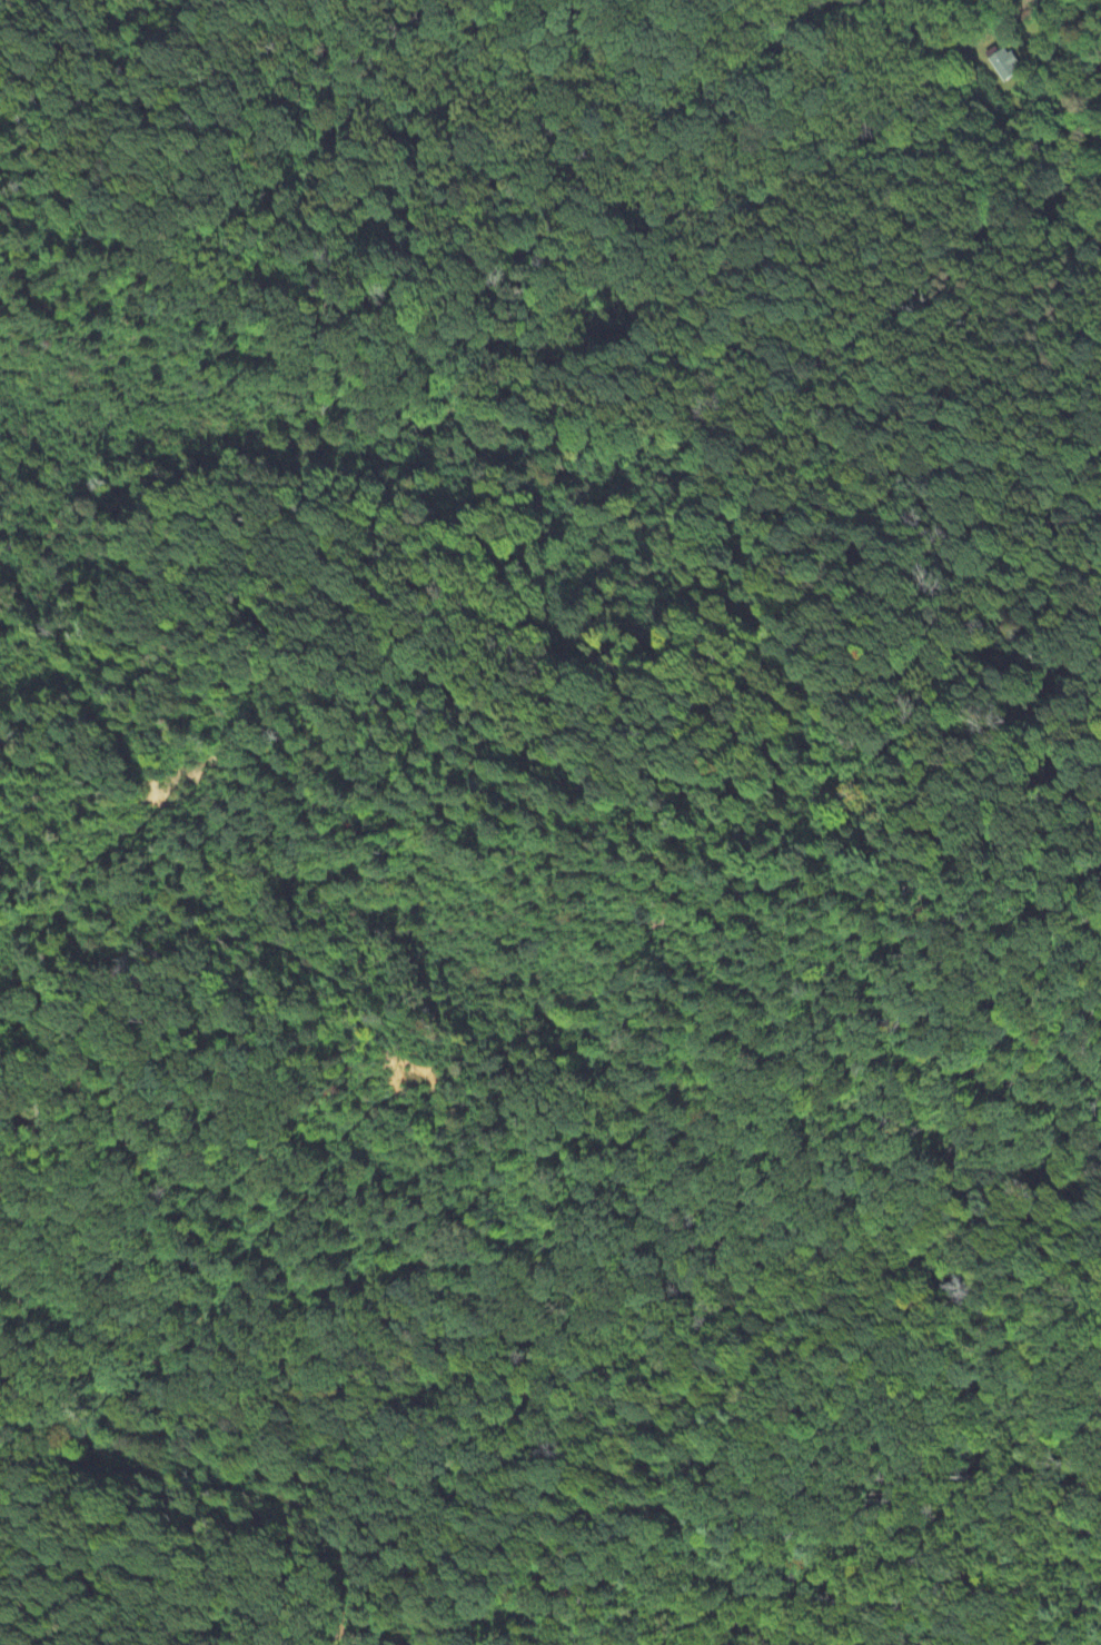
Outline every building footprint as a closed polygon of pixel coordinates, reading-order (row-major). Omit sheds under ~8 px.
[(1004,84),(1023,73),(1008,48),(989,59),(1004,84)]
